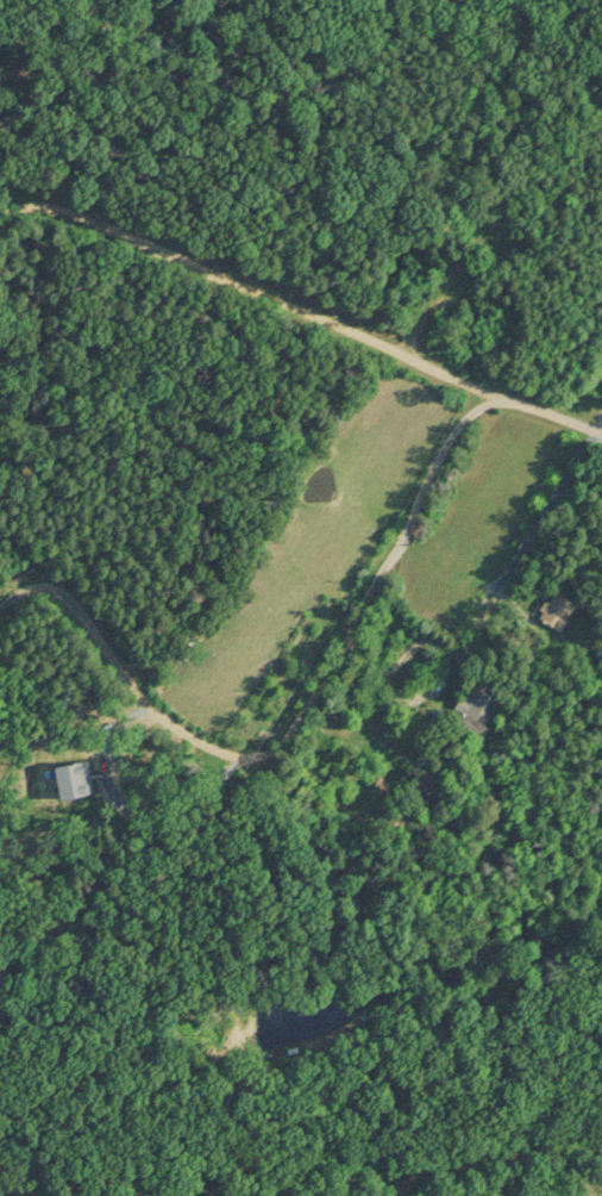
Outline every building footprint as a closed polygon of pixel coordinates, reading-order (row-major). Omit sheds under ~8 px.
[(539,598),(550,631),(570,624),(565,610),(578,605),(572,587),(539,598)] [(495,692),(465,676),(452,698),(482,715),(495,692)]
